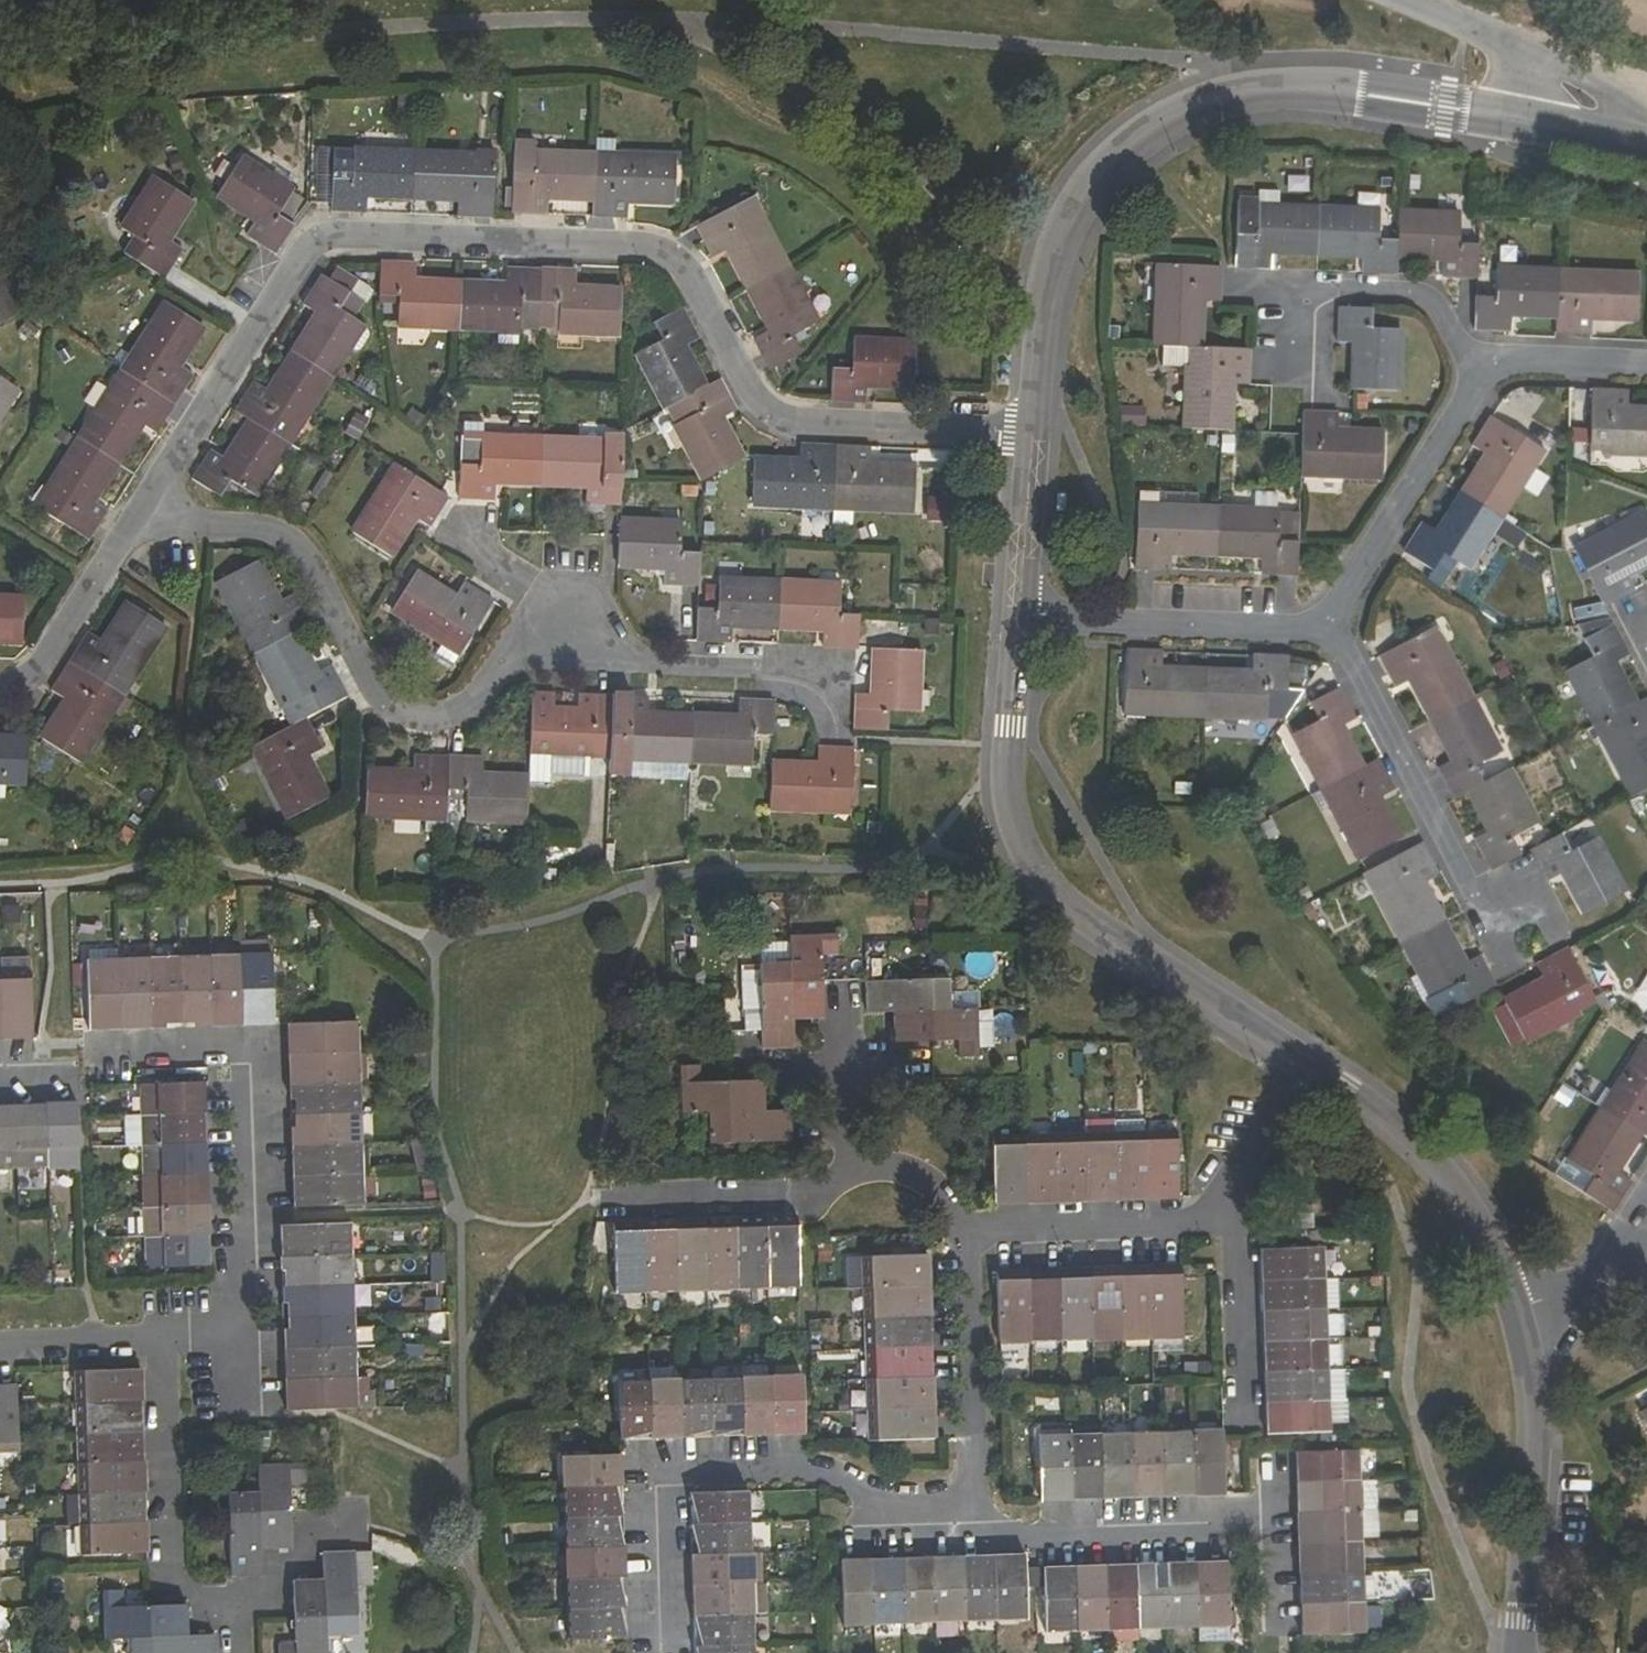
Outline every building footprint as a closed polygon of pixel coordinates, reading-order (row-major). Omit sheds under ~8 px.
[(590,199),(591,182),(592,154),(532,152),(532,142),(511,141),(509,213),(542,214),(543,197),(590,199)] [(416,151),(416,150),(332,147),(330,212),(365,213),(367,197),(414,199),(416,151)] [(453,217),(488,218),(490,154),(416,151),(414,199),(454,200),(453,217)] [(590,199),(590,216),(625,217),(625,200),(670,202),(672,157),(612,155),(611,182),(591,182),(590,199)] [(276,255),(294,227),(278,217),(293,193),(240,159),(216,197),(254,221),(246,236),(262,247),(276,255)] [(134,260),(166,280),(185,251),(169,241),(193,204),(153,179),(122,229),(134,236),(123,253),(134,260)] [(1257,203),(1277,204),(1278,188),(1258,187),(1257,203)] [(749,290),(789,268),(753,197),(696,227),(713,257),(727,249),(749,290)] [(1270,252),(1314,254),(1317,206),(1277,204),(1257,203),(1238,202),(1234,268),(1270,270),(1270,252)] [(1360,273),(1393,275),(1394,258),(1395,238),(1376,238),(1378,209),(1317,206),(1314,254),(1361,255),(1360,273)] [(1395,238),(1394,258),(1441,259),(1441,273),(1477,274),(1478,242),(1458,242),(1458,213),(1397,210),(1395,238)] [(413,264),(378,263),(378,301),(396,302),(396,325),(455,327),(457,282),(413,281),(413,264)] [(1219,302),(1222,267),(1155,264),(1152,345),(1186,346),(1199,347),(1201,301),(1219,302)] [(1557,317),(1560,270),(1497,267),(1496,297),(1476,297),(1475,328),(1509,329),(1509,316),(1557,317)] [(504,284),(457,282),(455,327),(538,331),(540,269),(505,268),(504,284)] [(818,323),(789,268),(749,290),(769,329),(754,338),(771,369),(801,352),(793,337),(818,323)] [(574,271),(540,269),(538,331),(615,335),(618,289),(574,288),(574,271)] [(1557,317),(1556,331),(1590,332),(1591,319),(1637,321),(1638,273),(1560,270),(1557,317)] [(333,284),(317,273),(297,304),(313,314),(290,350),(329,375),(360,326),(352,320),(363,304),(333,284)] [(333,284),(363,304),(370,293),(340,273),(333,284)] [(15,318),(0,290),(0,325),(15,318)] [(119,372),(173,406),(193,375),(182,367),(206,330),(163,304),(119,372)] [(696,338),(679,306),(649,322),(658,339),(638,350),(667,407),(706,387),(683,344),(696,338)] [(1371,328),(1372,307),(1339,307),(1338,342),(1354,342),(1353,388),(1397,388),(1399,329),(1371,328)] [(910,387),(911,341),(851,339),(850,367),(830,367),(829,400),(865,402),(864,385),(910,387)] [(1250,349),(1217,348),(1199,347),(1186,346),(1182,431),(1220,432),(1230,433),(1231,385),(1250,385),(1250,349)] [(286,443),(329,375),(290,350),(264,392),(251,384),(234,410),(249,419),(286,443)] [(155,434),(173,406),(119,372),(75,440),(118,467),(144,428),(155,434)] [(11,387),(0,380),(0,405),(11,387)] [(706,387),(667,407),(699,469),(737,448),(720,418),(734,411),(719,380),(706,387)] [(1593,389),(1592,422),(1612,422),(1611,454),(1646,455),(1646,406),(1629,406),(1629,391),(1593,389)] [(1302,435),(1302,447),(1321,447),(1320,476),(1380,478),(1382,430),(1335,429),(1335,413),(1303,413),(1302,435)] [(252,497),(286,443),(249,419),(224,460),(209,451),(190,480),(219,498),(229,484),(252,497)] [(1543,453),(1489,420),(1471,446),(1486,455),(1461,495),(1501,520),(1543,453)] [(461,440),(459,498),(498,500),(499,485),(539,486),(541,440),(482,437),(483,423),(461,422),(461,440)] [(602,442),(541,440),(539,486),(583,487),(582,504),(618,504),(620,480),(622,435),(602,434),(602,442)] [(118,467),(75,440),(34,505),(88,538),(106,511),(94,503),(118,467)] [(831,445),(798,443),(798,462),(754,461),(753,506),(829,508),(831,445)] [(831,445),(829,508),(913,510),(914,466),(868,465),(869,446),(831,445)] [(428,528),(447,499),(392,465),(350,532),(389,555),(413,517),(428,528)] [(1470,568),(1501,520),(1461,495),(1438,531),(1423,523),(1404,554),(1433,572),(1444,553),(1470,568)] [(950,499),(929,499),(930,524),(951,523),(950,499)] [(1139,506),(1135,569),(1170,570),(1170,554),(1214,555),(1216,508),(1139,506)] [(1277,510),(1216,508),(1214,555),(1258,557),(1259,573),(1295,574),(1297,541),(1276,540),(1277,510)] [(1636,589),(1628,573),(1646,563),(1646,512),(1646,511),(1574,548),(1603,606),(1636,589)] [(695,584),(696,553),(678,553),(680,522),(618,520),(617,536),(616,566),(664,568),(663,583),(695,584)] [(215,583),(252,655),(290,636),(305,627),(289,597),(274,605),(252,564),(215,583)] [(451,664),(490,603),(461,584),(452,598),(414,575),(389,613),(441,645),(436,654),(451,664)] [(775,628),(777,583),(717,582),(717,604),(694,604),(693,641),(730,642),(731,626),(775,628)] [(855,647),(855,610),(838,610),(839,585),(777,583),(775,628),(820,629),(820,646),(855,647)] [(21,641),(23,598),(0,597),(0,641),(21,641)] [(69,664),(119,697),(165,625),(128,602),(103,642),(89,632),(69,664)] [(1594,726),(1620,713),(1638,704),(1615,662),(1631,654),(1615,622),(1582,639),(1592,657),(1565,672),(1594,726)] [(1429,716),(1469,695),(1434,628),(1380,657),(1396,686),(1410,679),(1429,716)] [(305,697),(314,714),(343,699),(327,667),(312,676),(290,636),(252,655),(280,709),(305,697)] [(852,730),(888,732),(889,713),(916,714),(917,650),(875,649),(874,694),(853,694),(852,730)] [(1159,653),(1126,651),(1125,714),(1203,717),(1205,670),(1158,669),(1159,653)] [(1265,690),(1286,690),(1287,684),(1287,660),(1287,657),(1251,656),(1250,671),(1205,670),(1203,717),(1265,719),(1265,708),(1265,690)] [(1287,660),(1287,684),(1299,684),(1299,661),(1287,660)] [(77,762),(119,697),(69,664),(52,691),(65,700),(41,739),(77,762)] [(1293,733),(1322,787),(1362,766),(1342,728),(1357,721),(1339,687),(1308,703),(1318,721),(1293,733)] [(1286,709),(1286,690),(1265,690),(1265,708),(1286,709)] [(609,696),(576,694),(576,712),(528,711),(526,784),(547,784),(547,777),(586,779),(587,757),(607,757),(609,696)] [(1469,792),(1486,783),(1475,762),(1498,750),(1469,695),(1429,716),(1452,761),(1439,768),(1455,799),(1469,792)] [(646,697),(611,696),(606,775),(627,776),(627,760),(686,762),(688,717),(645,715),(646,697)] [(1646,787),(1646,699),(1638,704),(1620,713),(1628,729),(1603,742),(1631,795),(1646,787)] [(688,717),(686,762),(748,764),(749,738),(769,738),(771,703),(735,701),(735,718),(688,717)] [(304,719),(249,747),(286,819),(327,798),(306,759),(320,751),(304,719)] [(25,738),(0,738),(0,780),(24,781),(25,738)] [(848,812),(850,750),(834,749),(816,748),(815,766),(768,765),(766,809),(848,812)] [(1330,805),(1357,859),(1400,837),(1380,798),(1394,790),(1377,758),(1362,766),(1322,787),(1309,793),(1319,811),(1330,805)] [(410,774),(362,773),(360,819),(423,821),(423,832),(438,833),(441,760),(410,759),(410,774)] [(479,762),(441,760),(438,833),(465,833),(465,822),(522,824),(524,777),(479,776),(479,762)] [(1537,823),(1509,770),(1486,783),(1469,792),(1489,832),(1477,839),(1491,867),(1523,851),(1515,835),(1537,823)] [(1569,854),(1558,833),(1530,847),(1548,881),(1563,873),(1584,914),(1626,893),(1596,840),(1569,854)] [(1403,942),(1443,921),(1423,882),(1437,874),(1420,841),(1365,870),(1403,942)] [(1465,1002),(1496,985),(1480,955),(1464,963),(1443,921),(1403,942),(1436,1006),(1453,997),(1449,989),(1455,986),(1465,1002)] [(834,934),(789,935),(789,943),(790,964),(792,1018),(812,1018),(823,1017),(822,980),(821,958),(834,957),(834,934)] [(761,949),(761,964),(790,964),(789,943),(767,943),(761,949)] [(1565,986),(1584,977),(1568,948),(1537,965),(1545,981),(1504,1002),(1525,1041),(1579,1013),(1565,986)] [(270,954),(239,955),(242,1025),(261,1024),(272,1024),(270,954)] [(239,955),(209,956),(211,1026),(230,1025),(242,1025),(239,955)] [(211,1026),(209,956),(183,957),(184,1027),(197,1026),(211,1026)] [(183,957),(153,958),(155,1027),(171,1027),(184,1027),(183,957)] [(88,960),(90,1029),(112,1029),(125,1028),(123,958),(88,960)] [(155,1027),(153,958),(123,958),(125,1028),(143,1028),(155,1027)] [(760,965),(762,1032),(762,1045),(776,1044),(793,1044),(792,1018),(790,964),(761,964),(760,965)] [(3,972),(6,1035),(18,1035),(34,1035),(32,971),(3,972)] [(944,978),(866,979),(867,997),(867,1011),(894,1010),(945,1009),(944,978)] [(945,1009),(894,1010),(895,1025),(895,1041),(933,1040),(950,1039),(950,1054),(974,1054),(973,1009),(945,1009)] [(358,1022),(285,1024),(285,1042),(286,1054),(359,1052),(358,1022)] [(1646,1041),(1604,1111),(1643,1135),(1646,1138),(1646,1042),(1646,1041)] [(359,1052),(286,1054),(287,1071),(287,1086),(360,1084),(359,1052)] [(684,1112),(709,1112),(764,1110),(763,1093),(763,1081),(725,1081),(706,1080),(706,1066),(682,1066),(684,1112)] [(205,1096),(204,1083),(142,1085),(143,1115),(205,1113),(205,1096)] [(360,1084),(287,1086),(288,1100),(289,1116),(361,1114),(360,1084)] [(49,1167),(79,1166),(76,1102),(62,1103),(47,1103),(49,1167)] [(17,1104),(19,1168),(49,1167),(47,1103),(34,1104),(17,1104)] [(19,1168),(17,1104),(10,1104),(0,1105),(0,1169),(19,1168)] [(710,1141),(792,1139),(792,1125),(791,1110),(764,1110),(709,1112),(710,1141)] [(1643,1135),(1604,1111),(1571,1164),(1593,1178),(1584,1193),(1612,1210),(1631,1181),(1619,1173),(1643,1135)] [(205,1113),(143,1115),(143,1145),(206,1143),(206,1127),(205,1113)] [(361,1114),(289,1116),(289,1130),(290,1145),(362,1143),(361,1114)] [(1145,1131),(1147,1198),(1162,1198),(1178,1197),(1175,1130),(1145,1131)] [(1145,1131),(1114,1132),(1117,1199),(1134,1198),(1147,1198),(1145,1131)] [(1114,1132),(1085,1133),(1087,1200),(1099,1199),(1117,1199),(1114,1132)] [(1085,1133),(1056,1134),(1058,1201),(1074,1200),(1087,1200),(1085,1133)] [(1056,1134),(1024,1136),(1026,1202),(1037,1201),(1058,1201),(1056,1134)] [(992,1167),(994,1201),(994,1202),(1015,1202),(1026,1202),(1024,1136),(991,1137),(992,1167)] [(206,1143),(143,1145),(144,1177),(207,1175),(207,1162),(206,1143)] [(291,1176),(364,1175),(362,1143),(290,1145),(291,1161),(291,1176)] [(207,1175),(144,1177),(145,1208),(208,1206),(208,1190),(207,1175)] [(365,1203),(364,1175),(291,1176),(292,1195),(293,1205),(365,1203)] [(1292,1219),(1292,1229),(1313,1229),(1313,1205),(1280,1205),(1280,1219),(1292,1219)] [(146,1238),(209,1236),(209,1222),(208,1206),(145,1208),(146,1238)] [(765,1217),(767,1287),(799,1286),(796,1216),(782,1216),(765,1217)] [(737,1288),(767,1287),(765,1217),(749,1217),(734,1218),(737,1288)] [(707,1290),(737,1288),(734,1218),(723,1218),(704,1219),(707,1290)] [(676,1291),(707,1290),(704,1219),(689,1220),(673,1220),(676,1291)] [(645,1292),(676,1291),(673,1220),(659,1221),(643,1221),(645,1292)] [(613,1294),(645,1292),(643,1221),(624,1222),(611,1222),(613,1294)] [(351,1255),(349,1224),(281,1226),(282,1241),(282,1257),(351,1255)] [(210,1251),(209,1236),(146,1238),(147,1267),(210,1266),(210,1251)] [(1324,1248),(1261,1250),(1262,1265),(1262,1280),(1325,1278),(1324,1248)] [(351,1255),(282,1257),(283,1275),(284,1288),(352,1286),(351,1255)] [(864,1288),(928,1286),(928,1270),(927,1256),(863,1258),(864,1288)] [(1162,1268),(1147,1268),(1149,1337),(1149,1351),(1182,1350),(1179,1267),(1162,1268)] [(1149,1337),(1147,1268),(1131,1269),(1118,1269),(1120,1338),(1149,1337)] [(1120,1338),(1118,1269),(1106,1270),(1087,1270),(1089,1339),(1120,1338)] [(1089,1339),(1087,1270),(1073,1271),(1057,1271),(1059,1340),(1089,1339)] [(1059,1340),(1057,1271),(1041,1271),(1027,1272),(1029,1341),(1059,1340)] [(1029,1341),(1027,1272),(1013,1272),(995,1273),(997,1342),(1029,1341)] [(1325,1278),(1262,1280),(1262,1298),(1263,1312),(1326,1310),(1325,1278)] [(352,1286),(284,1288),(284,1302),(285,1318),(354,1315),(352,1286)] [(864,1288),(865,1320),(929,1318),(928,1301),(928,1286),(864,1288)] [(1326,1310),(1263,1312),(1263,1324),(1263,1343),(1327,1342),(1326,1310)] [(354,1315),(285,1318),(286,1334),(287,1349),(355,1347),(354,1315)] [(865,1320),(866,1350),(930,1348),(930,1336),(929,1318),(865,1320)] [(1327,1342),(1263,1343),(1264,1358),(1264,1371),(1327,1370),(1327,1342)] [(288,1381),(357,1378),(355,1347),(287,1349),(287,1365),(288,1381)] [(930,1348),(866,1350),(866,1380),(931,1379),(930,1367),(930,1348)] [(1265,1403),(1328,1402),(1327,1370),(1264,1371),(1264,1389),(1265,1403)] [(142,1372),(75,1373),(76,1403),(143,1401),(142,1383),(142,1372)] [(771,1377),(773,1434),(790,1433),(803,1433),(802,1376),(771,1377)] [(759,1434),(773,1434),(771,1377),(740,1378),(742,1435),(759,1434)] [(358,1408),(357,1378),(288,1381),(289,1396),(289,1410),(358,1408)] [(732,1435),(742,1435),(740,1378),(711,1379),(713,1436),(732,1435)] [(697,1436),(713,1436),(711,1379),(678,1380),(680,1437),(697,1436)] [(866,1380),(867,1411),(932,1410),(931,1394),(931,1379),(866,1380)] [(666,1437),(680,1437),(678,1380),(648,1381),(650,1438),(666,1437)] [(639,1438),(650,1438),(648,1381),(617,1382),(619,1439),(639,1438)] [(16,1387),(4,1387),(0,1387),(0,1453),(17,1452),(16,1387)] [(143,1401),(76,1403),(77,1433),(144,1432),(144,1416),(143,1401)] [(1329,1431),(1328,1402),(1265,1403),(1265,1414),(1266,1434),(1329,1431)] [(867,1411),(868,1440),(933,1439),(932,1419),(932,1410),(867,1411)] [(1221,1449),(1221,1429),(1191,1430),(1193,1497),(1204,1496),(1223,1496),(1221,1449)] [(1193,1497),(1191,1430),(1161,1431),(1163,1498),(1181,1497),(1193,1497)] [(1161,1431),(1130,1432),(1132,1498),(1151,1498),(1163,1498),(1161,1431)] [(144,1432),(77,1433),(78,1463),(145,1461),(145,1446),(144,1432)] [(1132,1498),(1130,1432),(1101,1433),(1103,1499),(1118,1499),(1132,1498)] [(1070,1435),(1072,1500),(1085,1499),(1103,1499),(1101,1433),(1070,1435)] [(1039,1436),(1040,1501),(1058,1500),(1072,1500),(1070,1435),(1039,1436)] [(1358,1450),(1296,1452),(1296,1469),(1296,1483),(1359,1481),(1358,1450)] [(620,1469),(619,1456),(561,1458),(562,1488),(620,1486),(620,1469)] [(145,1461),(78,1463),(80,1494),(147,1492),(146,1476),(145,1461)] [(303,1469),(257,1471),(258,1497),(260,1552),(290,1551),(289,1511),(288,1493),(304,1492),(303,1469)] [(1378,1480),(1364,1477),(1360,1499),(1375,1501),(1378,1480)] [(1360,1511),(1359,1481),(1296,1483),(1297,1495),(1297,1512),(1360,1511)] [(620,1486),(562,1488),(563,1518),(621,1517),(621,1494),(620,1486)] [(81,1525),(148,1523),(147,1504),(147,1492),(80,1494),(81,1525)] [(691,1507),(692,1525),(750,1522),(749,1494),(691,1496),(691,1507)] [(260,1552),(258,1497),(228,1498),(231,1579),(246,1578),(260,1577),(260,1552)] [(1360,1511),(1297,1512),(1297,1526),(1298,1544),(1361,1542),(1360,1511)] [(621,1517),(563,1518),(564,1549),(622,1547),(622,1530),(621,1517)] [(750,1522),(692,1525),(692,1539),(693,1555),(751,1553),(750,1522)] [(148,1540),(148,1523),(81,1525),(82,1555),(149,1554),(148,1540)] [(1361,1572),(1361,1542),(1298,1544),(1298,1560),(1298,1574),(1361,1572)] [(622,1547),(564,1549),(565,1580),(624,1578),(623,1564),(622,1547)] [(693,1570),(693,1588),(752,1585),(751,1553),(693,1555),(693,1570)] [(1026,1619),(1024,1556),(1008,1557),(991,1557),(993,1621),(1026,1619)] [(993,1621),(991,1557),(975,1558),(963,1558),(964,1622),(993,1621)] [(933,1623),(964,1622),(963,1558),(946,1559),(931,1560),(933,1623)] [(357,1638),(355,1559),(338,1559),(323,1560),(323,1583),(325,1639),(357,1638)] [(903,1624),(933,1623),(931,1560),(919,1560),(902,1561),(903,1624)] [(871,1625),(903,1624),(902,1561),(887,1561),(870,1562),(871,1625)] [(844,1626),(871,1625),(870,1562),(855,1563),(842,1563),(844,1626)] [(1214,1563),(1197,1563),(1199,1628),(1229,1627),(1227,1562),(1214,1563)] [(1199,1628),(1197,1563),(1180,1564),(1166,1564),(1168,1629),(1199,1628)] [(1168,1629),(1166,1564),(1143,1565),(1135,1565),(1137,1630),(1168,1629)] [(1137,1630),(1135,1565),(1119,1566),(1106,1567),(1108,1631),(1137,1630)] [(1108,1631),(1106,1567),(1092,1567),(1074,1568),(1076,1632),(1108,1631)] [(1076,1632),(1074,1568),(1060,1568),(1041,1569),(1045,1633),(1076,1632)] [(1362,1603),(1361,1572),(1298,1574),(1299,1594),(1299,1605),(1362,1603)] [(566,1612),(625,1609),(624,1595),(624,1578),(565,1580),(566,1612)] [(323,1583),(292,1584),(294,1621),(294,1641),(278,1642),(278,1652),(326,1652),(325,1639),(323,1583)] [(694,1601),(694,1617),(753,1615),(752,1585),(693,1588),(694,1601)] [(186,1606),(151,1607),(128,1607),(128,1590),(102,1591),(104,1640),(131,1639),(187,1637),(186,1606)] [(1363,1633),(1362,1603),(1299,1605),(1299,1620),(1300,1635),(1363,1633)] [(625,1624),(625,1609),(566,1612),(567,1641),(626,1639),(625,1624)] [(695,1634),(695,1647),(754,1645),(753,1615),(694,1617),(695,1634)] [(214,1636),(203,1637),(187,1637),(131,1639),(131,1652),(215,1652),(214,1636)] [(754,1645),(695,1647),(695,1652),(754,1652),(754,1645)]
